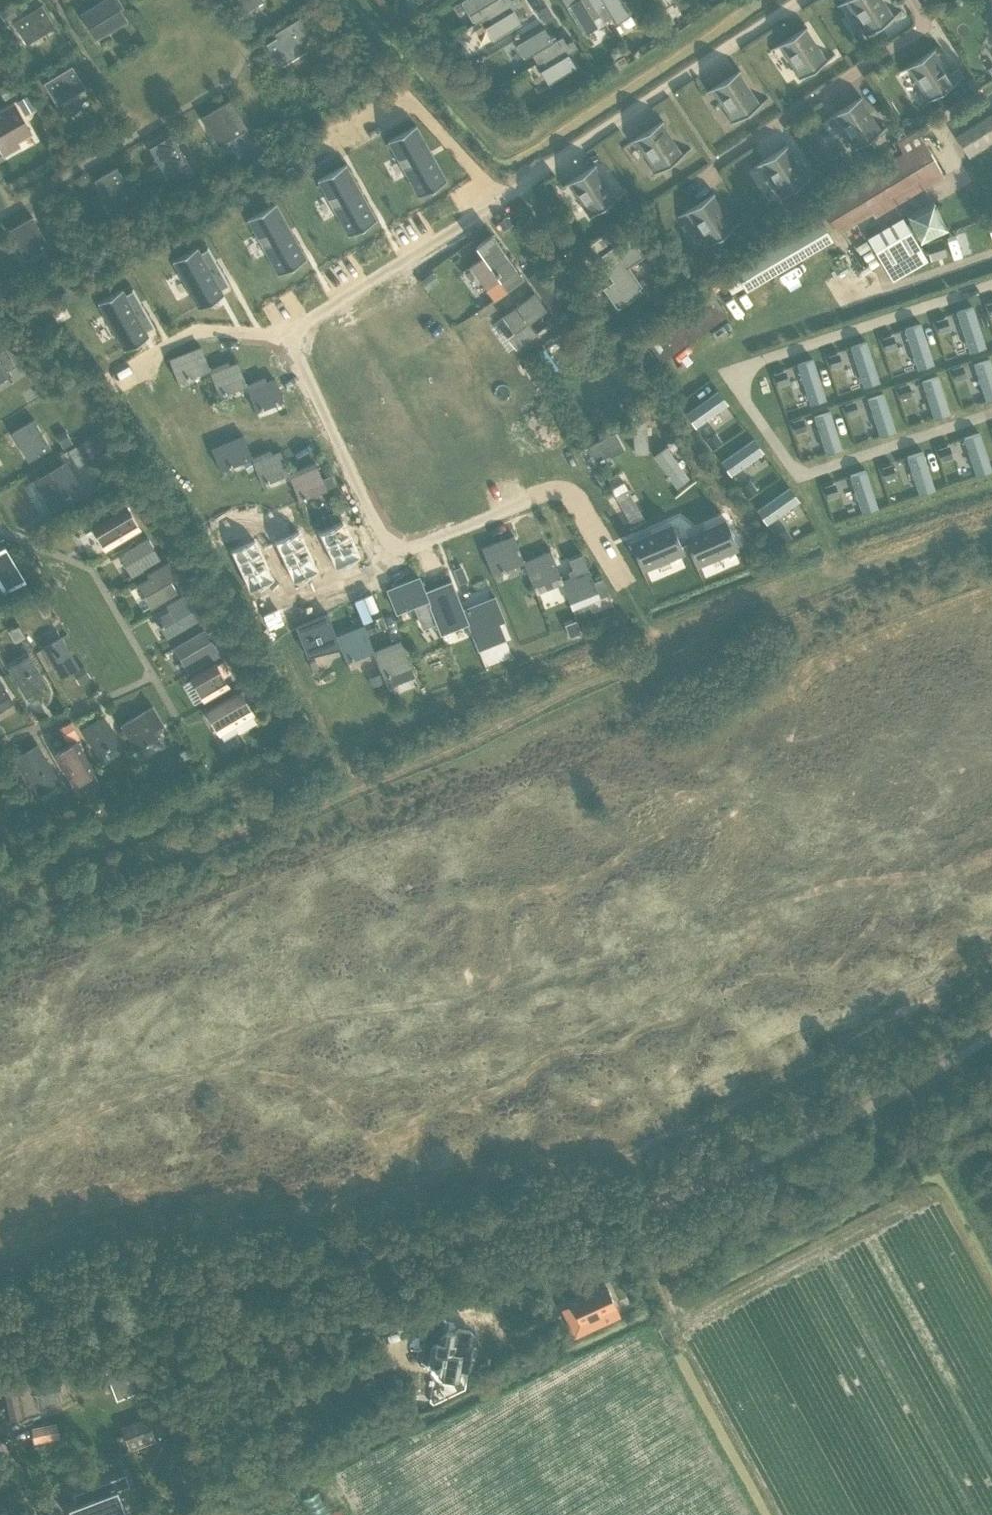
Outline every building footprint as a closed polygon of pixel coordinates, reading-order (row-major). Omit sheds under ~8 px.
[(120,10),(113,0),(108,0),(84,15),(98,37),(126,20),(120,10)] [(120,10),(124,8),(119,0),(113,0),(120,10)] [(236,18),(263,2),(262,0),(225,0),(236,18)] [(408,0),(403,0),(400,10),(413,15),(418,4),(408,0)] [(488,16),(511,0),(464,0),(461,1),(475,24),(481,20),(488,16)] [(481,20),(493,41),(521,24),(517,16),(526,10),(520,0),(511,0),(488,16),(481,20)] [(597,27),(594,19),(601,15),(592,0),(562,0),(567,7),(584,34),(597,27)] [(601,15),(604,21),(613,16),(617,23),(630,15),(621,0),(592,0),(601,15)] [(837,6),(837,7),(847,1),(868,32),(865,34),(866,35),(902,11),(901,10),(891,17),(880,0),(846,0),(837,6)] [(42,5),(13,22),(27,44),(55,27),(42,5)] [(276,38),(266,44),(279,66),(286,62),(307,49),(299,37),(309,31),(311,30),(302,16),(298,18),(282,28),(273,34),(276,38)] [(806,26),(770,50),(771,51),(781,45),(801,76),(798,78),(799,79),(835,55),(835,54),(825,61),(804,29),(807,27),(806,26)] [(532,55),(537,63),(567,44),(563,36),(553,42),(546,28),(516,45),(524,58),(532,55)] [(567,44),(537,63),(536,63),(540,71),(541,71),(549,84),(576,68),(568,54),(578,48),(573,40),(567,44)] [(614,47),(612,52),(615,57),(622,53),(617,45),(614,47)] [(935,49),(898,73),(899,74),(909,67),(929,98),(926,100),(927,101),(964,78),(963,77),(953,83),(932,52),(935,50),(935,49)] [(72,67),(44,84),(57,106),(85,89),(72,67)] [(739,70),(703,94),(704,95),(714,89),(734,120),(731,122),(732,123),(768,99),(768,98),(758,105),(737,73),(740,71),(739,70)] [(861,97),(824,121),(825,122),(835,115),(856,147),(853,149),(853,150),(890,126),(889,125),(879,131),(859,100),(862,98),(861,97)] [(231,101),(202,118),(202,119),(205,117),(221,145),(218,146),(219,147),(233,138),(237,145),(248,139),(244,132),(247,130),(231,101)] [(0,119),(0,147),(1,148),(30,131),(26,125),(31,122),(24,109),(18,112),(17,109),(0,119)] [(957,136),(969,156),(991,142),(991,114),(957,136)] [(662,121),(626,145),(626,146),(636,139),(657,171),(654,173),(655,174),(691,150),(690,149),(680,155),(660,124),(663,122),(662,121)] [(418,125),(390,141),(400,160),(410,154),(415,164),(407,168),(405,169),(421,196),(449,181),(418,125)] [(896,142),(902,153),(819,203),(837,233),(872,213),(875,217),(945,176),(917,130),(896,142)] [(172,136),(150,149),(166,177),(189,164),(172,136)] [(787,145),(751,169),(752,170),(762,163),(782,195),(779,197),(780,198),(816,174),(816,173),(806,179),(785,148),(788,146),(787,145)] [(348,164),(320,180),(330,199),(340,193),(345,203),(337,207),(335,208),(350,235),(378,219),(348,164)] [(595,164),(559,188),(560,189),(570,182),(590,214),(587,216),(588,217),(624,193),(624,192),(614,198),(593,167),(596,165),(595,164)] [(117,168),(94,181),(111,210),(133,197),(117,168)] [(714,193),(677,217),(678,218),(688,211),(708,243),(705,245),(706,246),(721,236),(729,250),(751,235),(737,214),(727,220),(711,196),(714,194),(714,193)] [(277,203),(249,219),(260,238),(270,232),(275,242),(267,246),(265,247),(280,274),(308,258),(277,203)] [(775,240),(731,265),(745,288),(831,237),(816,212),(773,237),(775,240)] [(33,217),(10,231),(26,259),(49,246),(33,217)] [(902,218),(868,238),(893,282),(928,261),(902,218)] [(482,257),(469,266),(493,299),(523,278),(492,234),(475,246),(482,257)] [(629,235),(601,255),(608,265),(603,268),(612,281),(602,288),(617,309),(642,291),(639,287),(641,286),(628,267),(644,256),(629,235)] [(52,246),(45,251),(51,261),(58,257),(52,246)] [(199,247),(174,260),(201,308),(225,294),(222,289),(230,285),(231,286),(232,286),(209,246),(208,246),(209,248),(202,252),(199,247)] [(541,268),(528,278),(556,316),(569,307),(541,268)] [(124,288),(99,302),(126,349),(150,336),(147,330),(155,326),(156,328),(157,328),(134,287),(133,288),(134,290),(127,294),(124,288)] [(534,294),(502,317),(513,333),(507,337),(516,350),(536,335),(529,324),(547,311),(534,294)] [(728,315),(715,297),(648,344),(661,362),(728,315)] [(985,348),(972,307),(955,312),(969,354),(985,348)] [(939,334),(950,331),(946,318),(935,321),(939,334)] [(934,365),(920,324),(904,329),(917,371),(934,365)] [(885,352),(897,349),(893,336),(881,339),(885,352)] [(879,384),(866,342),(849,347),(863,389),(879,384)] [(0,351),(0,382),(11,375),(8,370),(13,367),(10,361),(11,360),(4,348),(0,351)] [(831,371),(843,367),(838,354),(827,357),(831,371)] [(989,359),(973,364),(986,404),(991,402),(991,368),(989,359)] [(826,401),(812,360),(796,365),(809,406),(826,401)] [(955,383),(967,379),(962,366),(951,370),(955,383)] [(777,388),(789,384),(785,371),(773,375),(777,388)] [(231,395),(236,407),(245,425),(249,423),(247,419),(280,404),(282,407),(286,405),(276,385),(276,386),(273,379),(272,376),(252,385),(252,386),(235,394),(234,393),(232,395),(231,395)] [(949,416),(937,376),(920,381),(933,421),(949,416)] [(231,395),(232,395),(228,386),(227,387),(224,380),(225,380),(223,377),(203,386),(203,387),(186,395),(186,394),(184,396),(182,396),(188,408),(197,426),(201,424),(199,420),(232,405),(233,408),(236,407),(231,395)] [(901,401),(912,397),(908,384),(897,388),(901,401)] [(694,430),(727,406),(717,392),(684,416),(694,430)] [(895,433),(883,393),(866,399),(879,438),(895,433)] [(848,418),(859,414),(855,401),(843,405),(848,418)] [(842,451),(829,411),(812,416),(825,456),(842,451)] [(645,413),(631,414),(633,455),(647,454),(645,413)] [(795,435),(806,432),(802,418),(791,422),(795,435)] [(12,433),(26,457),(29,461),(51,448),(34,420),(12,433)] [(595,465),(623,450),(614,433),(586,448),(595,465)] [(711,450),(722,442),(715,433),(704,441),(711,450)] [(991,473),(979,433),(963,438),(975,478),(991,473)] [(730,478),(763,454),(753,440),(720,464),(730,478)] [(671,441),(666,445),(672,453),(677,449),(671,441)] [(942,463),(953,459),(949,446),(938,450),(942,463)] [(675,488),(688,479),(665,448),(652,457),(675,488)] [(935,491),(922,451),(906,457),(918,496),(935,491)] [(288,491),(274,462),(234,480),(233,481),(239,492),(238,492),(246,510),(251,508),(249,505),(282,490),(283,493),(288,491)] [(184,482),(198,511),(202,509),(201,506),(234,491),(235,494),(238,492),(239,492),(233,481),(234,480),(226,463),(184,482)] [(64,464),(33,482),(50,511),(74,496),(69,487),(76,483),(64,464)] [(885,482),(897,478),(892,465),(881,469),(885,482)] [(307,467),(289,474),(288,475),(298,501),(326,490),(317,468),(309,471),(307,467)] [(877,510),(864,470),(848,476),(861,515),(877,510)] [(745,499),(757,491),(750,482),(739,490),(745,499)] [(632,528),(645,521),(623,483),(611,490),(632,528)] [(828,500),(839,497),(835,484),(823,487),(828,500)] [(766,526),(799,502),(789,488),(756,512),(766,526)] [(94,528),(93,528),(105,548),(139,528),(125,505),(117,510),(120,514),(115,516),(113,512),(113,513),(115,516),(94,529),(94,528)] [(688,535),(684,537),(697,567),(701,565),(699,562),(732,548),(734,551),(738,549),(730,529),(729,530),(726,523),(727,523),(725,519),(705,528),(705,529),(688,536),(688,535)] [(344,522),(319,534),(321,539),(322,539),(323,542),(331,561),(332,561),(334,564),(333,565),(335,570),(339,568),(345,565),(345,566),(351,563),(351,562),(357,559),(357,560),(361,558),(354,543),(353,543),(345,525),(344,522)] [(633,540),(629,541),(642,572),(647,570),(645,566),(678,552),(680,555),(684,554),(676,534),(675,534),(672,527),(673,527),(671,523),(651,532),(651,533),(634,540),(633,540)] [(780,547),(791,539),(785,529),(774,537),(780,547)] [(300,530),(275,542),(277,547),(278,547),(281,553),(280,553),(289,573),(290,573),(293,579),(292,579),(294,584),(298,582),(298,581),(304,579),(310,577),(309,576),(315,573),(316,574),(320,572),(310,552),(301,534),(302,534),(300,530)] [(148,539),(119,556),(131,575),(160,558),(148,539)] [(523,562),(524,562),(515,540),(507,543),(505,539),(481,548),(492,575),(523,562)] [(256,541),(231,553),(233,558),(234,557),(237,564),(236,564),(245,584),(246,583),(249,590),(248,590),(250,595),(254,593),(254,592),(260,589),(260,590),(266,587),(271,584),(272,585),(276,583),(266,562),(266,563),(257,545),(258,544),(256,541)] [(0,549),(0,582),(6,593),(26,581),(5,546),(3,547),(0,549)] [(550,552),(524,562),(523,562),(534,589),(560,578),(550,552)] [(191,568),(184,555),(172,561),(172,560),(148,574),(150,579),(138,586),(150,607),(176,592),(170,582),(191,568)] [(571,579),(561,583),(572,610),(599,599),(609,595),(602,578),(593,582),(589,572),(583,555),(569,560),(573,570),(568,572),(571,579)] [(454,572),(449,574),(452,582),(458,580),(454,572)] [(419,578),(387,591),(396,613),(414,606),(423,626),(435,621),(428,605),(430,605),(428,600),(425,593),(419,578)] [(452,582),(425,593),(428,600),(430,605),(428,605),(435,621),(437,627),(440,634),(456,627),(467,622),(463,610),(452,582)] [(168,611),(156,618),(167,637),(199,618),(185,593),(165,605),(168,611)] [(495,597),(463,610),(467,622),(478,649),(505,639),(498,622),(504,620),(495,597)] [(327,613),(295,626),(307,657),(308,656),(307,655),(338,642),(338,641),(336,637),(327,613)] [(373,620),(363,625),(367,634),(377,630),(373,620)] [(578,620),(565,625),(569,634),(582,629),(578,620)] [(336,637),(338,641),(338,642),(340,646),(346,663),(373,653),(374,652),(373,650),(367,634),(363,625),(337,635),(337,636),(336,637)] [(203,632),(174,649),(188,674),(228,650),(222,639),(211,646),(203,632)] [(62,639),(42,650),(59,679),(79,668),(62,639)] [(374,652),(373,653),(374,657),(383,679),(386,688),(414,677),(410,668),(402,646),(399,640),(373,650),(374,652)] [(29,657),(10,668),(27,697),(46,687),(29,657)] [(230,672),(224,662),(216,666),(192,680),(204,699),(227,685),(222,676),(230,672)] [(380,674),(369,678),(373,687),(384,683),(380,674)] [(12,704),(0,684),(0,711),(12,704)] [(252,686),(241,693),(211,710),(227,738),(241,730),(237,724),(239,723),(238,722),(256,711),(248,697),(256,693),(252,686)] [(137,751),(158,739),(154,732),(165,726),(153,706),(143,712),(143,713),(122,726),(137,751)] [(104,717),(83,729),(97,755),(119,742),(104,717)] [(60,753),(57,755),(75,785),(78,783),(95,773),(78,742),(60,753)] [(60,784),(53,771),(52,772),(38,746),(17,758),(32,784),(31,784),(38,797),(60,784)] [(609,1288),(573,1305),(581,1322),(603,1312),(607,1321),(621,1314),(617,1305),(609,1288)] [(418,1350),(417,1359),(420,1364),(424,1365),(428,1363),(432,1366),(440,1368),(438,1375),(442,1379),(454,1382),(459,1378),(461,1371),(468,1372),(473,1368),(476,1347),(473,1347),(475,1337),(471,1330),(458,1328),(455,1331),(449,1330),(449,1323),(445,1318),(428,1316),(423,1320),(419,1342),(422,1348),(418,1350)] [(125,1361),(105,1369),(117,1399),(137,1392),(125,1361)] [(63,1401),(58,1377),(1,1388),(5,1413),(6,1417),(36,1411),(35,1407),(63,1401)] [(147,1416),(121,1426),(129,1451),(157,1441),(147,1416)] [(38,1444),(62,1439),(58,1424),(35,1428),(38,1444)] [(68,1507),(71,1514),(114,1514),(116,1514),(126,1511),(118,1490),(130,1485),(125,1473),(73,1493),(77,1503),(68,1507)]
